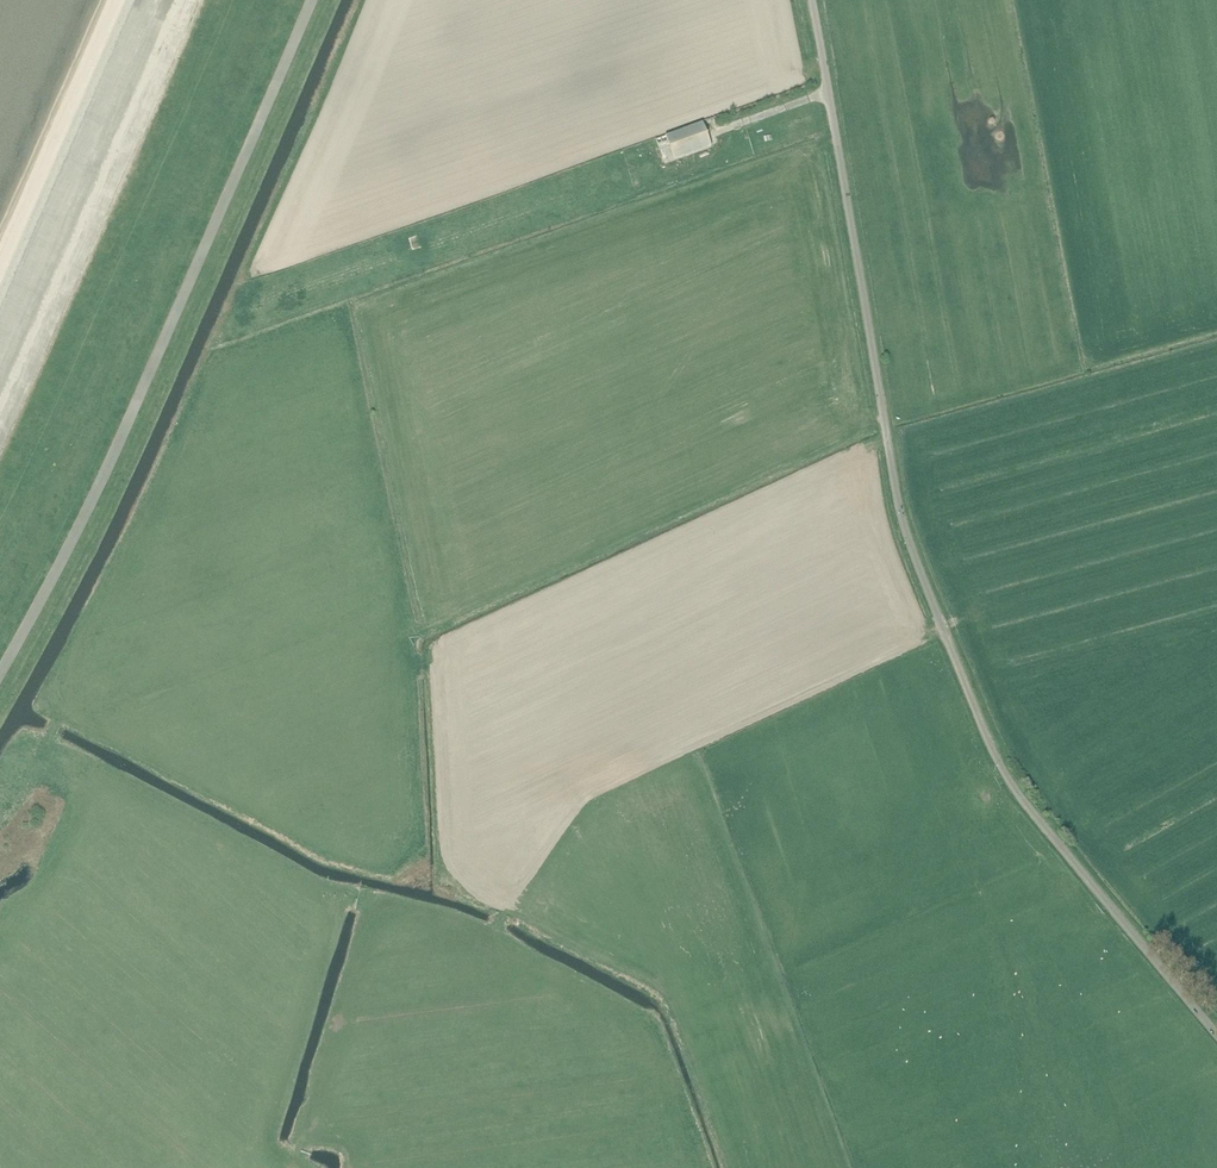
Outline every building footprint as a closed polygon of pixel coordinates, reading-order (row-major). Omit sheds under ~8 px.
[(711,147),(705,132),(702,124),(656,140),(664,164),(674,160),(674,161),(711,147)]
